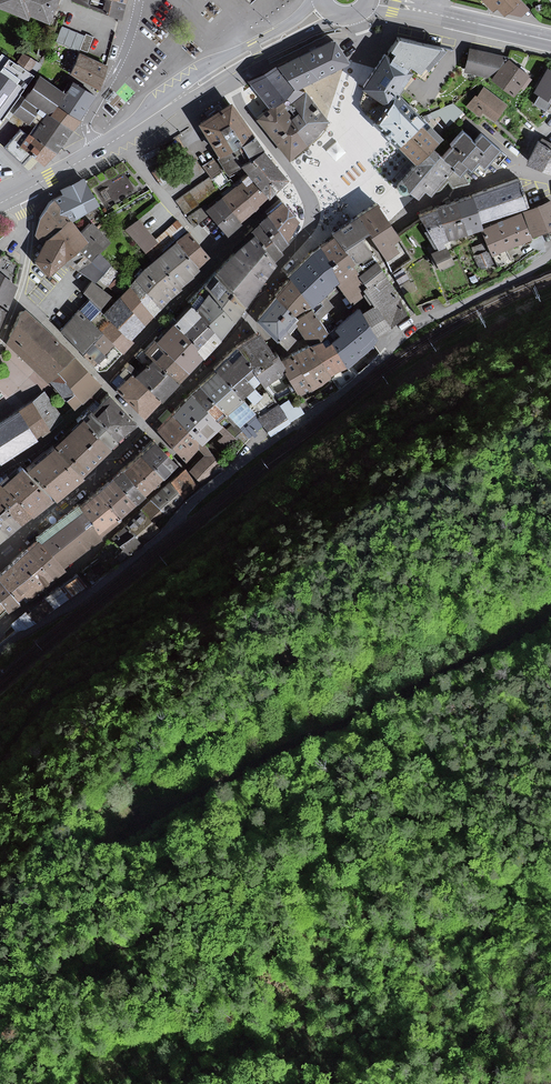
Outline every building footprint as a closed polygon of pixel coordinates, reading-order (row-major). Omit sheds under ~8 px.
[(27,18),(29,14),(48,23),(58,0),(0,0),(0,7),(27,18)] [(121,19),(126,4),(123,3),(116,0),(73,0),(72,1),(121,19)] [(493,10),(498,5),(504,13),(518,0),(484,0),(493,10)] [(84,36),(61,27),(55,42),(79,51),(84,36)] [(389,54),(388,56),(411,72),(415,75),(425,81),(447,49),(399,37),(390,50),(389,54)] [(315,78),(319,76),(347,61),(334,40),(299,55),(315,78)] [(488,72),(497,74),(507,62),(508,57),(470,48),(465,71),(476,73),(487,76),(488,72)] [(25,51),(19,60),(31,68),(37,60),(25,51)] [(8,120),(14,112),(24,98),(19,95),(33,76),(2,53),(0,57),(0,120),(3,117),(8,120)] [(70,74),(73,76),(98,89),(108,66),(80,53),(70,74)] [(364,90),(390,105),(397,93),(411,72),(388,56),(384,53),(374,69),(361,88),(364,90)] [(293,89),(301,85),(315,78),(299,55),(276,66),(293,89)] [(520,68),(509,60),(507,62),(497,74),(493,80),(512,95),(528,75),(520,68)] [(256,95),(260,93),(270,108),(276,106),(282,102),(279,98),(288,92),(293,89),(276,66),(246,83),(256,95)] [(547,70),(535,91),(550,100),(550,72),(547,70)] [(50,115),(58,104),(65,94),(60,90),(41,76),(25,97),(39,107),(47,112),(50,115)] [(93,96),(74,82),(65,94),(58,104),(79,119),(93,96)] [(111,89),(103,96),(109,103),(117,95),(111,89)] [(364,90),(360,105),(376,123),(390,105),(364,90)] [(505,105),(484,90),(478,98),(475,96),(468,106),(479,114),(482,109),(483,110),(495,118),(505,105)] [(298,129),(296,131),(306,143),(308,140),(328,122),(306,92),(292,102),(300,112),(292,117),(291,118),(298,129)] [(397,93),(390,105),(376,123),(386,133),(389,137),(397,145),(420,123),(424,119),(397,93)] [(28,122),(39,107),(25,97),(24,98),(14,112),(28,122)] [(450,100),(424,116),(442,137),(466,115),(450,100)] [(289,160),(304,145),(306,143),(296,131),(298,129),(291,118),(292,117),(282,102),(276,106),(270,108),(264,113),(258,119),(289,160)] [(199,124),(219,156),(237,146),(242,144),(254,136),(241,117),(231,103),(199,124)] [(256,103),(250,107),(258,119),(264,113),(256,103)] [(76,124),(79,119),(58,104),(50,115),(53,117),(63,124),(71,130),(76,124)] [(55,152),(71,131),(71,130),(63,124),(53,117),(50,115),(47,112),(31,134),(55,152)] [(431,147),(436,142),(420,123),(397,145),(411,157),(413,159),(417,163),(431,147)] [(30,168),(37,158),(45,164),(56,153),(55,152),(31,134),(29,133),(27,134),(20,129),(5,150),(30,168)] [(460,174),(467,166),(468,165),(471,168),(477,160),(484,167),(498,150),(480,135),(474,143),(462,132),(451,145),(453,147),(450,150),(444,158),(454,166),(452,168),(460,174)] [(242,144),(250,160),(263,151),(256,140),(254,136),(242,144)] [(434,147),(442,153),(449,146),(442,139),(434,147)] [(538,144),(528,162),(550,174),(550,151),(549,150),(538,144)] [(246,161),(237,146),(219,156),(228,172),(246,161)] [(161,152),(158,147),(145,156),(148,161),(161,152)] [(454,166),(444,158),(431,147),(417,163),(405,176),(402,179),(399,183),(398,184),(397,186),(397,189),(398,190),(400,192),(402,193),(404,193),(406,192),(408,191),(408,189),(417,196),(423,189),(430,194),(434,189),(452,168),(454,166)] [(243,165),(246,170),(253,180),(267,196),(286,177),(275,164),(263,151),(250,160),(243,165)] [(220,171),(213,160),(205,165),(212,176),(220,171)] [(70,219),(72,222),(99,206),(86,183),(83,177),(61,189),(63,195),(52,200),(60,208),(60,214),(67,216),(70,219)] [(209,179),(179,200),(186,211),(216,189),(209,179)] [(246,185),(242,181),(237,186),(255,209),(259,204),(267,196),(253,180),(246,185)] [(441,240),(446,239),(466,232),(481,227),(479,223),(527,206),(518,181),(511,183),(470,197),(468,198),(456,202),(438,209),(436,209),(419,215),(429,232),(438,249),(444,247),(441,240)] [(240,221),(248,215),(255,209),(237,186),(223,197),(240,221)] [(241,223),(240,221),(223,197),(207,210),(210,213),(228,234),(239,225),(241,223)] [(68,256),(88,239),(82,232),(72,222),(70,219),(67,216),(60,214),(60,208),(52,200),(48,204),(40,218),(36,234),(44,243),(35,259),(49,274),(68,256)] [(281,202),(266,214),(268,216),(289,244),(298,223),(282,203),(281,202)] [(539,207),(525,212),(534,235),(550,229),(550,202),(539,207)] [(371,209),(358,218),(369,234),(387,260),(398,253),(393,245),(399,240),(392,229),(377,205),(371,209)] [(195,225),(210,213),(207,210),(204,207),(188,217),(195,225)] [(508,220),(483,231),(492,254),(530,239),(520,215),(508,220)] [(281,251),(285,248),(289,244),(268,216),(258,225),(281,251)] [(345,227),(333,235),(336,238),(356,264),(371,255),(371,253),(361,239),(366,236),(369,234),(358,218),(355,220),(345,227)] [(138,220),(126,231),(144,253),(158,241),(156,239),(155,238),(144,226),(138,220)] [(156,239),(158,241),(144,253),(150,261),(185,230),(176,221),(156,239)] [(108,242),(91,223),(82,232),(88,239),(68,256),(71,259),(79,268),(81,266),(98,251),(108,242)] [(279,259),(284,255),(281,251),(258,225),(254,229),(250,231),(255,237),(274,263),(279,259)] [(188,232),(181,238),(176,242),(197,267),(209,257),(188,232)] [(276,266),(274,263),(255,237),(239,252),(216,273),(245,307),(262,285),(276,266)] [(359,274),(353,267),(356,264),(336,238),(335,239),(320,248),(340,284),(339,285),(352,303),(364,296),(362,294),(364,292),(362,289),(366,287),(357,275),(359,274)] [(186,283),(199,270),(197,267),(176,242),(151,262),(134,280),(162,308),(170,300),(186,283)] [(446,246),(444,247),(438,249),(437,250),(432,252),(440,269),(454,263),(446,246)] [(306,258),(287,277),(289,279),(310,306),(312,308),(339,285),(340,284),(320,248),(312,253),(306,258)] [(492,266),(484,248),(470,254),(478,273),(492,266)] [(110,266),(111,265),(98,251),(81,266),(88,275),(91,278),(94,281),(98,277),(106,285),(107,284),(108,283),(114,277),(118,274),(110,266)] [(17,285),(12,281),(19,264),(3,252),(0,255),(0,302),(5,306),(17,285)] [(385,275),(375,262),(359,274),(357,275),(366,287),(367,289),(385,275)] [(245,307),(216,273),(203,287),(210,294),(234,323),(242,312),(245,307)] [(372,302),(374,305),(390,329),(406,314),(385,275),(367,289),(366,287),(362,289),(364,292),(362,294),(364,296),(367,300),(369,304),(372,302)] [(113,290),(120,284),(114,277),(108,283),(107,284),(113,290)] [(274,298),(289,310),(295,315),(310,306),(289,279),(287,281),(274,298)] [(84,292),(91,300),(104,313),(118,298),(103,290),(92,280),(84,292)] [(127,288),(155,315),(162,308),(134,280),(127,288)] [(234,323),(210,294),(203,287),(189,301),(193,307),(197,310),(221,339),(228,330),(234,323)] [(128,308),(145,325),(155,315),(127,288),(118,298),(128,308)] [(104,313),(112,321),(130,339),(145,325),(128,308),(118,298),(104,313)] [(294,323),(291,320),(295,315),(289,310),(274,298),(257,319),(265,328),(275,338),(284,328),(287,331),(294,323)] [(104,313),(91,300),(80,310),(101,332),(112,321),(104,313)] [(374,305),(363,313),(376,338),(390,329),(374,305)] [(193,307),(174,325),(203,358),(218,342),(221,339),(197,310),(193,307)] [(34,367),(48,381),(56,374),(73,357),(26,308),(21,313),(9,340),(23,355),(34,367)] [(336,328),(341,335),(333,341),(330,343),(345,368),(378,340),(376,338),(363,313),(359,308),(345,320),(336,328)] [(64,334),(82,352),(102,332),(101,332),(80,310),(79,310),(64,325),(60,329),(64,334)] [(325,346),(330,343),(333,341),(313,311),(296,322),(300,329),(308,343),(316,340),(318,343),(322,341),(325,346)] [(101,332),(102,332),(121,352),(132,341),(130,339),(112,321),(101,332)] [(155,341),(145,351),(153,359),(176,382),(181,377),(201,360),(203,358),(174,325),(157,343),(155,341)] [(102,332),(82,352),(99,369),(104,368),(107,366),(121,352),(102,332)] [(259,332),(248,339),(237,347),(254,373),(272,361),(270,358),(274,355),(259,332)] [(325,346),(322,341),(318,343),(316,344),(312,347),(329,377),(345,368),(330,343),(325,346)] [(309,345),(299,350),(292,354),(311,388),(329,377),(312,347),(310,344),(309,345)] [(241,397),(259,380),(254,373),(237,347),(224,360),(215,370),(217,372),(241,397)] [(270,358),(272,361),(254,373),(259,380),(263,386),(272,380),(284,372),(282,368),(285,367),(281,360),(276,354),(274,355),(270,358)] [(298,395),(311,388),(292,354),(282,360),(281,360),(285,367),(282,368),(284,372),(298,395)] [(56,374),(74,392),(82,401),(99,384),(85,370),(77,361),(73,357),(56,374)] [(169,389),(176,382),(153,359),(136,376),(159,399),(169,389)] [(215,418),(223,410),(227,414),(243,399),(241,397),(217,372),(213,376),(192,395),(215,418)] [(143,415),(159,399),(136,376),(133,373),(116,389),(128,401),(143,415)] [(56,374),(48,381),(66,400),(74,392),(56,374)] [(82,401),(74,392),(66,400),(74,408),(82,401)] [(287,418),(267,392),(249,406),(257,415),(268,430),(287,418)] [(45,394),(32,402),(49,428),(56,424),(62,420),(45,394)] [(109,395),(91,412),(117,439),(125,433),(136,425),(109,395)] [(184,404),(172,414),(200,443),(202,442),(215,429),(220,424),(215,418),(192,395),(184,404)] [(227,414),(242,429),(257,415),(249,406),(243,399),(227,414)] [(43,433),(49,428),(32,402),(19,414),(35,439),(43,433)] [(89,416),(84,421),(109,448),(115,443),(117,440),(117,439),(91,412),(90,411),(87,414),(89,416)] [(35,439),(19,414),(0,425),(0,461),(1,463),(37,442),(35,439)] [(185,458),(195,449),(197,446),(200,443),(172,414),(159,427),(157,429),(185,458)] [(82,474),(107,450),(109,448),(84,421),(83,419),(56,444),(59,447),(58,448),(82,474)] [(220,424),(215,429),(221,435),(208,448),(202,442),(200,443),(197,446),(206,455),(208,453),(216,462),(237,442),(220,424)] [(142,452),(140,454),(162,477),(176,464),(165,453),(154,441),(152,442),(148,437),(138,447),(142,452)] [(79,477),(53,447),(29,468),(55,498),(69,486),(79,477)] [(216,462),(208,453),(206,455),(190,470),(201,482),(219,465),(216,462)] [(140,454),(139,455),(123,470),(145,495),(162,477),(140,454)] [(137,503),(145,496),(145,495),(123,470),(121,472),(112,478),(137,503)] [(185,470),(171,481),(183,498),(197,487),(185,470)] [(23,471),(3,488),(33,518),(43,510),(52,503),(23,471)] [(110,480),(98,493),(120,520),(129,510),(137,503),(112,478),(110,480)] [(171,481),(165,486),(151,499),(165,514),(167,516),(184,500),(183,498),(171,481)] [(0,487),(0,496),(22,526),(31,519),(33,518),(3,488),(1,487),(1,486),(0,487)] [(100,536),(120,520),(98,493),(88,500),(78,509),(100,536)] [(14,532),(22,526),(0,496),(0,528),(8,536),(14,532)] [(156,526),(165,514),(151,499),(143,506),(140,509),(141,510),(156,526)] [(101,537),(100,536),(78,509),(76,506),(57,521),(36,538),(39,541),(62,569),(101,537)] [(141,510),(136,515),(127,525),(142,544),(160,530),(156,526),(141,510)] [(129,553),(142,544),(127,525),(117,533),(112,537),(129,553)] [(64,572),(62,569),(39,541),(37,543),(28,551),(52,580),(53,581),(64,572)] [(14,561),(13,562),(11,564),(0,573),(0,580),(17,600),(23,595),(27,600),(37,592),(52,580),(28,551),(14,561)] [(91,568),(85,572),(90,579),(104,568),(99,562),(91,568)] [(85,586),(77,576),(60,588),(68,599),(85,586)] [(19,604),(17,600),(0,580),(0,602),(9,613),(19,604)] [(44,598),(46,599),(53,609),(68,599),(60,588),(59,587),(44,598)] [(27,613),(34,623),(53,609),(46,599),(39,604),(27,613)] [(9,613),(0,602),(0,620),(9,613)] [(10,623),(15,630),(24,630),(34,623),(27,613),(26,611),(10,623)]
